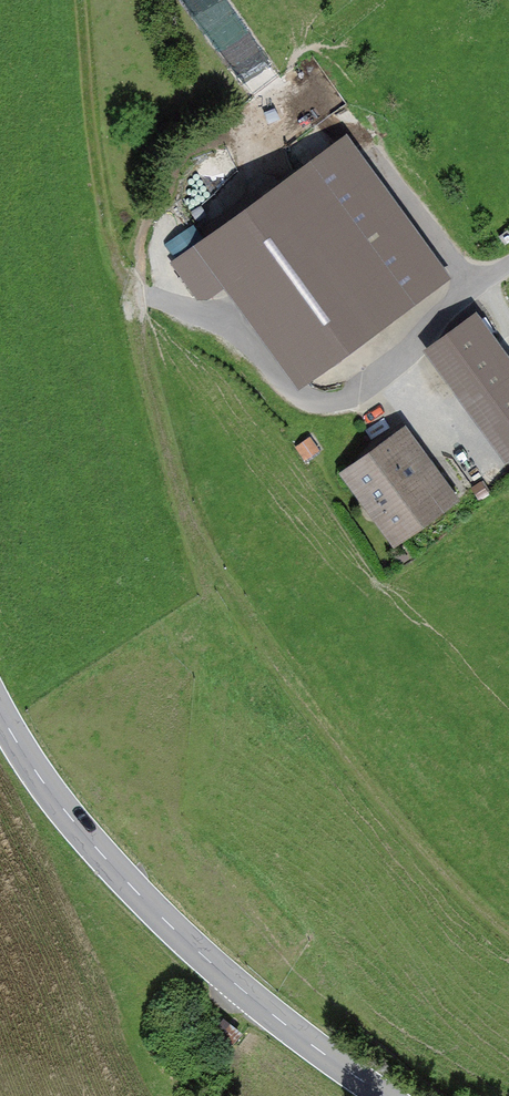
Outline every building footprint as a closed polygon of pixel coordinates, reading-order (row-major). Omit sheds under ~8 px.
[(231,277),(300,373),(426,281),(334,156),(265,206),(254,192),(198,233),(209,247),(179,269),(201,299),(231,277)] [(505,244),(508,241),(508,230),(508,229),(499,236),(505,244)] [(473,322),(438,347),(508,444),(508,371),(473,322)] [(355,470),(400,531),(449,496),(404,434),(355,470)]
